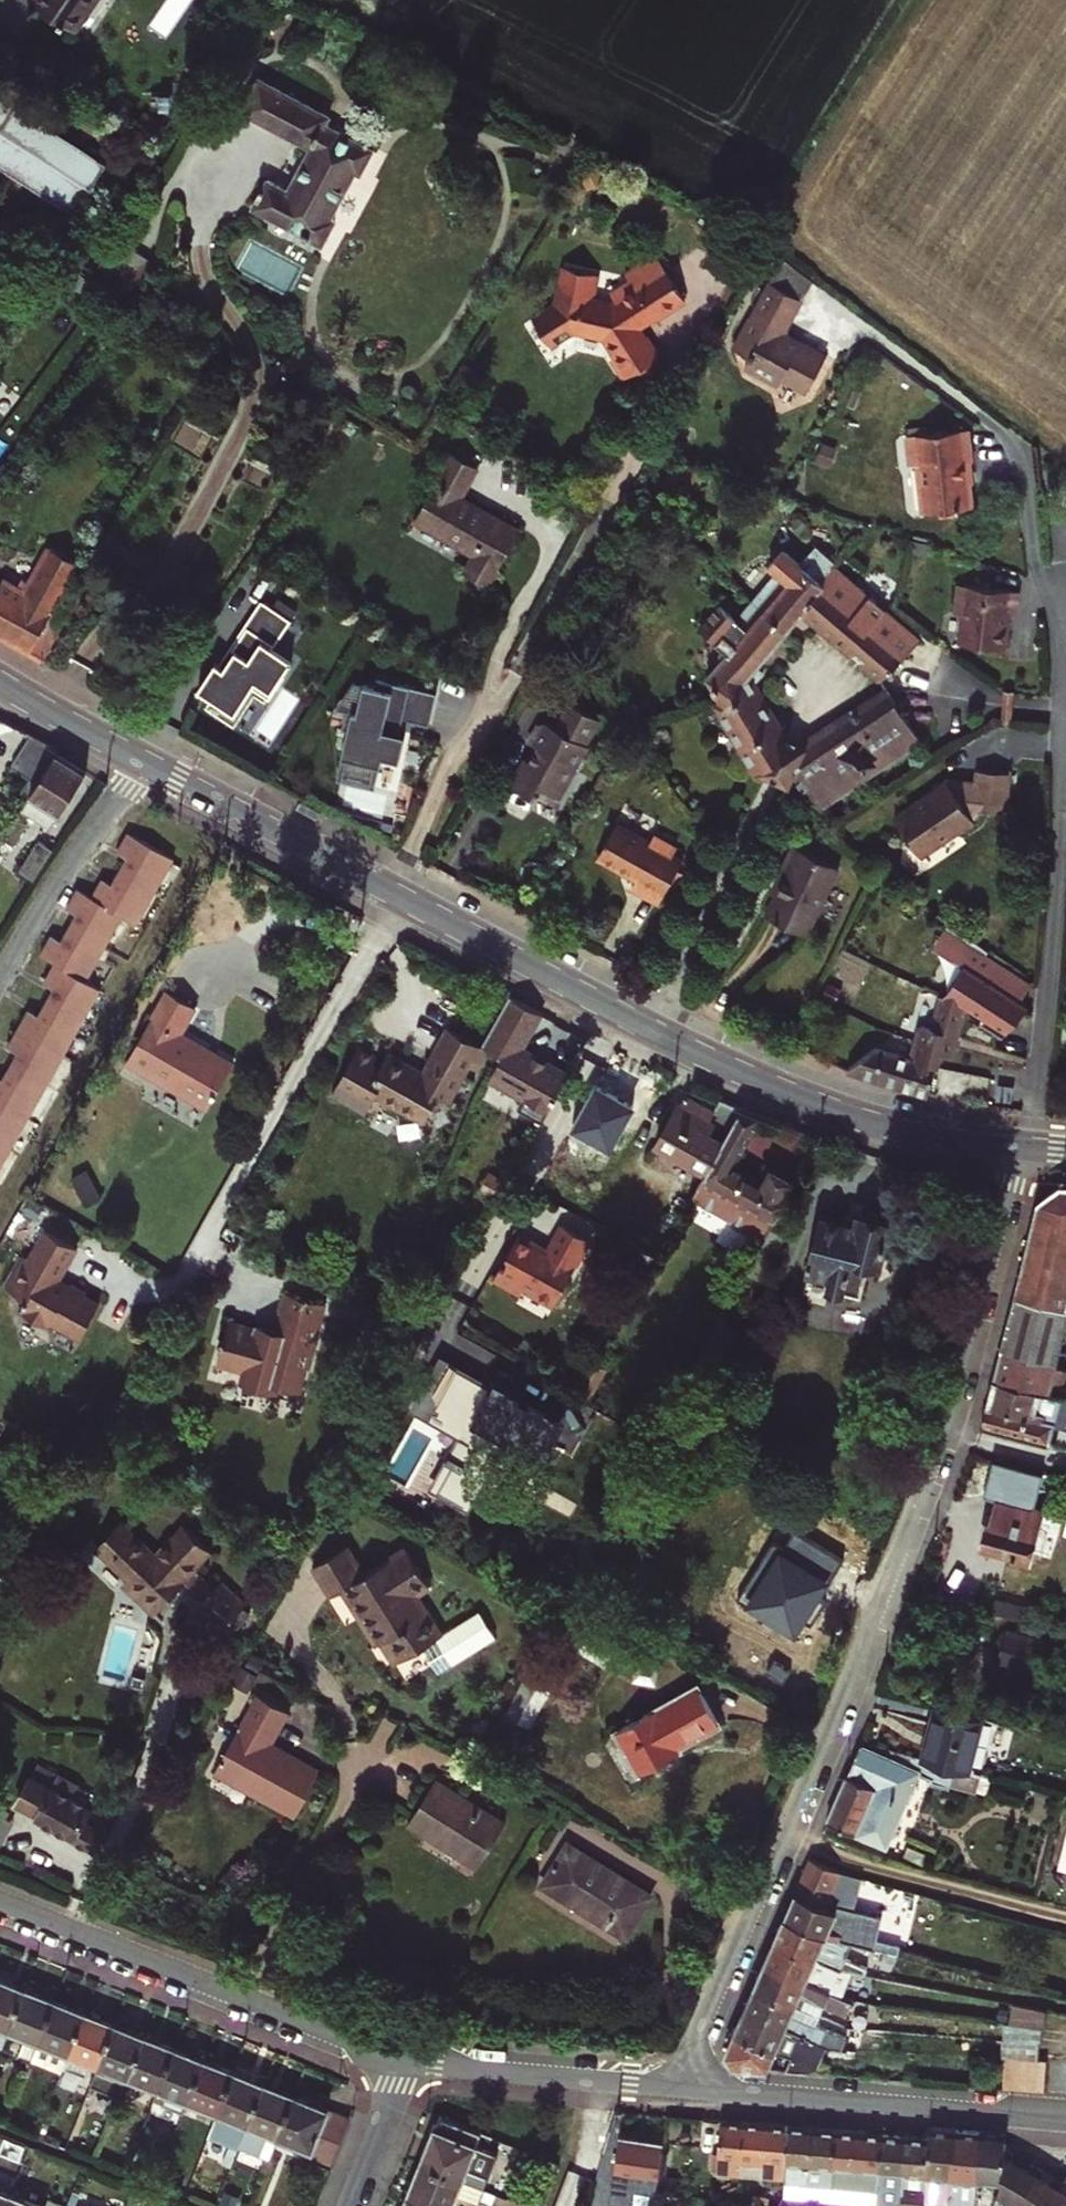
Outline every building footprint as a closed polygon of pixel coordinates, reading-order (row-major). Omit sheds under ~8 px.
[(73,31),(94,0),(37,0),(34,3),(73,31)] [(287,190),(267,180),(253,208),(323,245),(336,221),(331,219),(355,172),(361,174),(374,150),(327,124),(331,117),(257,78),(240,111),(310,148),(287,190)] [(21,99),(0,85),(0,164),(77,213),(108,164),(17,106),(21,99)] [(107,270),(133,286),(151,259),(124,243),(107,270)] [(645,340),(639,330),(639,322),(645,319),(654,322),(686,301),(656,255),(626,275),(630,282),(611,294),(614,300),(607,303),(594,300),(589,299),(595,275),(564,268),(555,304),(532,319),(552,349),(577,333),(606,340),(617,357),(612,360),(625,379),(638,371),(644,380),(662,368),(657,359),(660,357),(648,338),(645,340)] [(599,276),(595,275),(589,299),(594,300),(599,276)] [(761,369),(756,377),(787,396),(791,389),(816,404),(837,369),(811,353),(808,358),(797,351),(800,346),(800,343),(796,341),(814,311),(783,292),(767,319),(768,327),(762,327),(743,358),(761,369)] [(639,330),(654,322),(645,319),(639,322),(639,330)] [(808,358),(811,353),(800,346),(797,351),(808,358)] [(976,513),(974,490),(972,467),(978,467),(976,435),(913,441),(916,471),(923,470),(927,516),(943,515),(944,521),(961,520),(960,514),(976,513)] [(460,497),(477,465),(448,449),(429,482),(434,484),(415,519),(474,553),(464,571),(489,584),(519,529),(460,497)] [(980,489),(978,467),(972,467),(974,490),(980,489)] [(80,565),(51,548),(30,585),(22,581),(16,590),(3,582),(0,586),(0,634),(45,658),(61,629),(48,622),(80,565)] [(802,612),(804,613),(803,611),(823,586),(819,583),(802,569),(794,580),(786,573),(782,577),(777,574),(753,602),(786,630),(802,612)] [(804,613),(835,639),(850,651),(882,678),(918,643),(830,569),(819,583),(823,586),(803,611),(804,613)] [(1033,614),(1039,596),(981,579),(973,607),(981,609),(972,638),(1015,650),(1026,612),(1033,614)] [(259,598),(243,623),(271,641),(287,616),(259,598)] [(718,697),(713,703),(748,679),(752,685),(763,672),(756,667),(786,630),(753,602),(737,621),(719,608),(701,631),(731,655),(708,677),(718,697)] [(271,641),(243,623),(228,646),(231,648),(220,665),(212,660),(195,687),(208,695),(203,704),(226,719),(241,696),(247,700),(252,691),(258,681),(268,688),(288,656),(269,644),(271,641)] [(401,715),(407,682),(373,676),(371,684),(360,682),(355,712),(344,710),(341,729),(347,730),(342,757),(347,758),(343,780),(373,785),(378,754),(400,758),(405,731),(395,730),(397,714),(401,715)] [(785,783),(803,748),(783,738),(752,685),(748,679),(713,703),(755,773),(758,769),(785,783)] [(258,681),(252,691),(263,697),(268,688),(258,681)] [(355,712),(360,682),(349,681),(339,709),(344,710),(355,712)] [(407,682),(401,715),(428,719),(433,686),(407,682)] [(812,802),(915,734),(888,692),(803,748),(785,783),(788,786),(792,782),(812,802)] [(1005,694),(1003,720),(1014,720),(1016,694),(1005,694)] [(537,791),(554,800),(557,802),(575,770),(580,770),(586,757),(585,750),(590,743),(586,741),(600,716),(572,700),(557,726),(548,721),(539,724),(529,741),(537,746),(529,760),(524,757),(510,783),(534,796),(537,791)] [(12,766),(37,782),(56,752),(59,748),(33,733),(12,766)] [(922,742),(915,734),(812,802),(821,811),(922,742)] [(56,752),(37,782),(2,838),(14,844),(28,821),(26,820),(29,815),(50,828),(86,769),(56,752)] [(950,789),(946,784),(927,797),(926,795),(913,804),(914,805),(895,818),(907,836),(905,841),(910,842),(921,858),(958,834),(960,837),(989,813),(995,809),(1009,810),(1013,773),(977,771),(976,782),(962,781),(961,790),(950,789)] [(961,790),(962,781),(945,779),(946,784),(950,789),(961,790)] [(537,791),(534,796),(546,803),(554,800),(537,791)] [(631,890),(658,906),(683,862),(674,857),(678,850),(654,837),(650,844),(616,824),(598,858),(636,881),(631,890)] [(121,868),(112,883),(102,877),(91,897),(77,889),(67,908),(76,913),(68,927),(60,940),(51,936),(41,954),(54,961),(43,981),(54,986),(38,1013),(28,1008),(7,1045),(17,1052),(2,1079),(0,1077),(0,1165),(100,988),(85,980),(104,947),(122,914),(137,922),(174,855),(128,829),(117,849),(128,855),(121,868)] [(35,881),(53,849),(38,840),(19,871),(35,881)] [(792,842),(782,864),(788,867),(782,880),(766,912),(804,931),(837,864),(792,842)] [(775,877),(782,880),(788,867),(782,864),(775,877)] [(1017,1000),(1030,982),(985,948),(972,970),(941,994),(930,1029),(921,1025),(910,1058),(874,1046),(849,1069),(929,1093),(940,1056),(951,1060),(967,1003),(1009,1031),(1026,1006),(1017,1000)] [(180,1032),(195,1006),(166,989),(126,1060),(208,1107),(233,1061),(180,1032)] [(376,1054),(358,1044),(331,1092),(363,1110),(373,1093),(422,1120),(437,1093),(449,1100),(468,1064),(480,1043),(447,1025),(422,1069),(387,1050),(378,1066),(371,1062),(376,1054)] [(489,1048),(480,1043),(468,1064),(477,1070),(489,1048)] [(668,1156),(703,1176),(728,1130),(740,1110),(718,1100),(712,1111),(685,1096),(681,1105),(678,1103),(655,1144),(670,1153),(668,1156)] [(728,1130),(745,1140),(748,1142),(761,1118),(740,1110),(728,1130)] [(703,1176),(691,1198),(762,1238),(773,1219),(793,1183),(766,1167),(757,1182),(730,1166),(745,1140),(728,1130),(703,1176)] [(1040,1197),(995,1382),(1050,1393),(1065,1315),(1065,1184),(1058,1183),(1040,1197)] [(827,1288),(860,1296),(868,1263),(872,1264),(881,1258),(882,1252),(886,1253),(890,1236),(883,1235),(887,1222),(882,1222),(878,1215),(867,1212),(861,1216),(858,1215),(856,1228),(842,1225),(821,1220),(808,1276),(829,1281),(827,1288)] [(856,1228),(858,1215),(845,1212),(842,1225),(856,1228)] [(788,1228),(773,1219),(762,1238),(756,1249),(745,1269),(760,1277),(788,1228)] [(555,1307),(591,1242),(562,1226),(548,1252),(518,1236),(493,1281),(519,1296),(523,1289),(555,1307)] [(25,1254),(8,1285),(29,1296),(22,1309),(48,1325),(51,1320),(80,1336),(99,1301),(83,1292),(85,1288),(72,1280),(69,1286),(58,1280),(78,1246),(48,1229),(32,1257),(25,1254)] [(304,1365),(308,1366),(317,1333),(314,1332),(323,1300),(286,1290),(276,1329),(252,1322),(251,1327),(226,1320),(222,1337),(215,1340),(219,1346),(215,1362),(244,1370),(240,1383),(253,1386),(255,1392),(261,1388),(272,1391),(274,1384),(297,1390),(304,1365)] [(984,1428),(1050,1446),(1056,1422),(1065,1425),(1065,1423),(1065,1397),(1050,1393),(995,1382),(984,1428)] [(1039,1473),(994,1461),(985,1495),(1000,1500),(1029,1508),(1032,1497),(1039,1473)] [(1028,1558),(1043,1501),(1032,1497),(1029,1508),(1000,1500),(984,1546),(1028,1558)] [(208,1551),(180,1525),(151,1556),(115,1523),(92,1549),(107,1563),(110,1560),(130,1579),(123,1587),(153,1615),(182,1584),(200,1601),(195,1607),(220,1631),(245,1604),(220,1580),(214,1587),(193,1568),(208,1551)] [(490,1609),(466,1633),(432,1598),(443,1587),(413,1555),(376,1590),(351,1565),(325,1591),(349,1616),(358,1608),(371,1621),(376,1617),(386,1629),(382,1632),(405,1656),(413,1648),(431,1667),(446,1653),(466,1674),(511,1631),(490,1609)] [(997,1665),(998,1660),(1040,1671),(1044,1657),(1065,1662),(1065,1629),(1009,1613),(1002,1641),(970,1632),(963,1656),(997,1665)] [(371,1621),(382,1632),(386,1629),(376,1617),(371,1621)] [(413,1648),(405,1656),(423,1675),(431,1667),(413,1648)] [(534,1726),(563,1666),(536,1654),(508,1714),(534,1726)] [(668,1750),(720,1721),(698,1682),(615,1729),(637,1772),(670,1753),(668,1750)] [(297,1812),(320,1771),(287,1752),(284,1758),(266,1748),(287,1709),(259,1694),(217,1768),(252,1787),(250,1790),(263,1798),(265,1795),(297,1812)] [(938,1706),(925,1758),(953,1766),(971,1770),(984,1718),(938,1706)] [(948,1785),(953,1766),(925,1758),(863,1742),(850,1776),(847,1775),(828,1820),(887,1845),(919,1769),(931,1775),(930,1780),(948,1785)] [(39,1766),(16,1805),(34,1816),(36,1820),(87,1850),(100,1829),(82,1819),(86,1813),(66,1802),(75,1787),(39,1766)] [(437,1778),(409,1824),(427,1835),(430,1831),(481,1862),(507,1820),(479,1803),(475,1810),(460,1801),(464,1794),(437,1778)] [(626,1934),(651,1893),(568,1843),(543,1884),(626,1934)] [(812,1857),(786,1917),(828,1936),(875,1948),(876,1948),(884,1916),(838,1904),(836,1910),(827,1905),(844,1870),(812,1857)] [(786,1917),(777,1940),(841,1969),(846,1958),(867,1967),(875,1948),(828,1936),(786,1917)] [(841,1969),(777,1940),(766,1964),(852,2004),(860,2005),(866,1991),(838,1977),(841,1969)] [(766,1964),(756,1988),(820,2017),(826,2006),(847,2016),(852,2004),(766,1964)] [(28,1989),(0,1977),(0,2048),(4,2049),(11,2030),(28,1989)] [(827,2047),(842,2048),(848,2036),(818,2023),(820,2017),(756,1988),(746,2010),(824,2046),(827,2047)] [(58,2001),(28,1989),(11,2030),(28,2037),(21,2055),(34,2060),(41,2042),(58,2001)] [(41,2042),(70,2054),(87,2012),(58,2001),(41,2042)] [(1015,2025),(1044,2028),(1049,2028),(1050,2010),(1016,2004),(1015,2025)] [(736,2034),(778,2051),(793,2055),(786,2069),(805,2071),(816,2066),(824,2046),(746,2010),(736,2034)] [(101,2067),(118,2024),(87,2012),(70,2054),(64,2069),(87,2077),(92,2063),(101,2067)] [(1007,2023),(1006,2041),(1043,2044),(1044,2028),(1015,2025),(1007,2023)] [(148,2036),(118,2024),(101,2067),(131,2078),(148,2036)] [(778,2051),(736,2034),(726,2055),(733,2065),(771,2068),(778,2051)] [(160,2090),(177,2048),(148,2036),(131,2078),(160,2090)] [(1043,2044),(1006,2041),(1004,2055),(1042,2057),(1043,2044)] [(206,2060),(177,2048),(160,2090),(168,2093),(163,2105),(185,2114),(190,2102),(206,2060)] [(190,2102),(219,2113),(236,2071),(206,2060),(190,2102)] [(236,2071),(219,2113),(210,2136),(220,2140),(212,2160),(233,2168),(241,2148),(266,2084),(236,2071)] [(279,2137),(295,2095),(266,2084),(241,2148),(270,2160),(279,2137)] [(168,2093),(160,2090),(155,2102),(163,2105),(168,2093)] [(332,2167),(352,2118),(295,2095),(279,2137),(315,2151),(312,2159),(332,2167)] [(143,2133),(152,2110),(139,2106),(129,2128),(143,2133)] [(465,2178),(486,2187),(500,2152),(478,2143),(483,2132),(443,2116),(439,2128),(436,2127),(423,2162),(465,2178)] [(762,2177),(786,2180),(791,2128),(723,2121),(718,2172),(740,2175),(742,2160),(764,2162),(762,2177)] [(832,2188),(838,2132),(791,2128),(786,2180),(785,2183),(832,2188)] [(958,2134),(932,2131),(931,2141),(926,2205),(952,2205),(953,2199),(949,2198),(951,2182),(949,2182),(952,2156),(956,2156),(958,2134)] [(885,2137),(838,2132),(832,2188),(831,2202),(865,2205),(878,2205),(885,2137)] [(666,2140),(620,2134),(611,2205),(674,2205),(676,2194),(659,2192),(666,2140)] [(975,2205),(977,2179),(980,2136),(958,2134),(956,2156),(952,2156),(949,2182),(951,2182),(949,2198),(953,2199),(952,2205),(975,2205)] [(1033,2168),(1006,2157),(1007,2138),(980,2136),(977,2179),(1000,2181),(993,2205),(1013,2205),(1033,2168)] [(907,2139),(885,2137),(878,2205),(890,2205),(895,2205),(901,2205),(907,2139)] [(931,2141),(907,2139),(901,2205),(926,2205),(931,2141)] [(465,2178),(423,2162),(409,2196),(434,2205),(453,2205),(465,2178)] [(1062,2184),(1033,2168),(1013,2205),(1065,2205),(1065,2179),(1062,2184)] [(540,2192),(549,2195),(556,2177),(547,2173),(540,2192)] [(977,2179),(975,2205),(976,2205),(993,2205),(1000,2181),(977,2179)] [(785,2183),(784,2198),(831,2202),(832,2188),(785,2183)] [(486,2187),(479,2203),(487,2205),(505,2205),(509,2196),(486,2187)] [(12,2194),(0,2189),(0,2205),(8,2205),(12,2194)] [(8,2205),(42,2205),(12,2194),(8,2205)] [(409,2196),(405,2205),(434,2205),(409,2196)]
